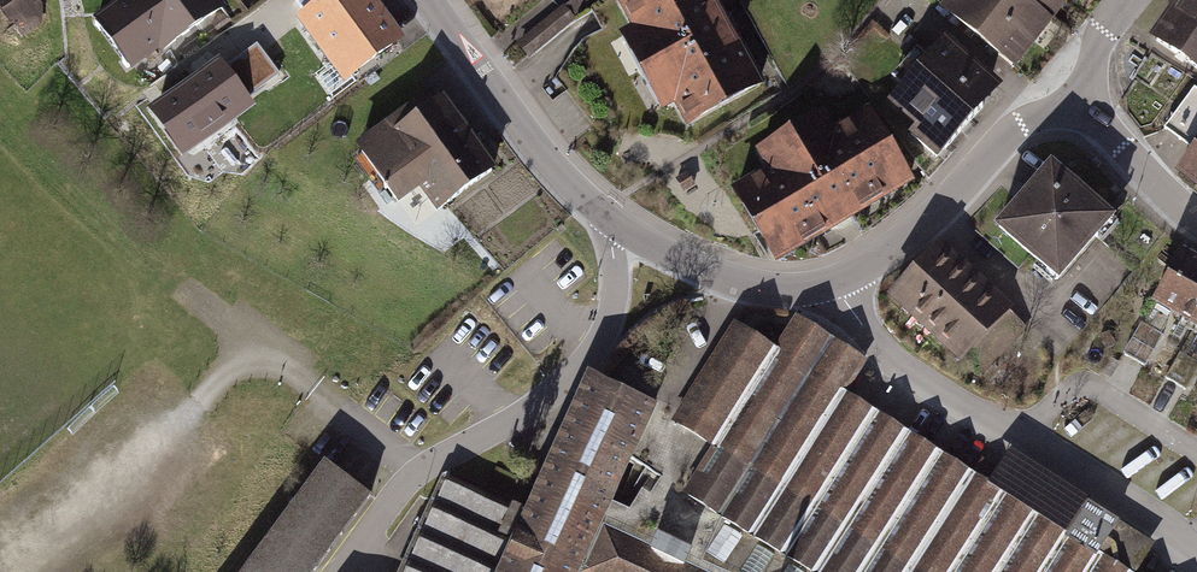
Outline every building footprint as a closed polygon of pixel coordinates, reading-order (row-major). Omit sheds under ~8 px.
[(34,0),(0,0),(0,4),(21,30),(43,12),(34,0)] [(98,21),(132,69),(162,47),(166,52),(227,9),(221,0),(128,0),(98,21)] [(329,44),(321,49),(334,67),(341,62),(354,79),(404,43),(372,0),(297,0),(329,44)] [(565,9),(573,19),(596,0),(576,0),(565,9)] [(627,7),(639,28),(625,36),(666,109),(677,104),(690,127),(763,86),(736,36),(715,0),(639,0),(627,7)] [(950,10),(1015,60),(1050,16),(1030,0),(958,0),(950,10)] [(1050,16),(1062,0),(1030,0),(1050,16)] [(1161,39),(1196,63),(1196,0),(1188,0),(1161,39)] [(573,19),(565,9),(545,24),(552,34),(573,19)] [(921,47),(912,39),(904,47),(913,56),(921,47)] [(953,42),(899,103),(924,125),(917,134),(940,155),(947,147),(949,148),(987,105),(976,96),(993,77),(953,42)] [(180,144),(272,80),(253,53),(233,67),(229,60),(157,109),(180,144)] [(1196,87),(1167,130),(1196,151),(1196,88),(1196,87)] [(366,155),(357,161),(380,193),(390,186),(401,202),(424,186),(441,210),(497,171),(446,99),(442,102),(437,94),(416,109),(421,116),(378,147),(373,140),(361,148),(366,155)] [(765,154),(775,171),(743,190),(768,232),(781,255),(910,179),(871,114),(836,134),(826,117),(794,136),(765,154)] [(1182,175),(1196,185),(1196,153),(1182,175)] [(1056,166),(1002,228),(1067,282),(1120,221),(1056,166)] [(695,184),(688,174),(679,180),(686,190),(695,184)] [(409,220),(399,209),(384,222),(394,233),(409,220)] [(943,245),(897,295),(969,362),(1015,312),(943,245)] [(1158,301),(1196,324),(1196,255),(1188,250),(1158,301)] [(687,495),(809,571),(1140,571),(1156,545),(1043,469),(1031,486),(1002,468),(990,486),(847,394),(869,363),(801,319),(781,353),(739,326),(677,421),(717,447),(687,495)] [(1162,335),(1142,324),(1125,355),(1145,366),(1162,335)] [(1183,346),(1166,377),(1186,388),(1196,368),(1196,354),(1183,346)] [(404,571),(715,571),(620,532),(606,526),(634,461),(657,409),(594,378),(544,490),(496,469),(486,491),(448,474),(404,571)] [(687,495),(717,447),(677,421),(657,409),(634,461),(655,473),(620,532),(715,571),(809,571),(687,495)] [(327,465),(280,528),(325,561),(372,498),(327,465)] [(247,571),(317,571),(325,561),(280,528),(247,571)]
